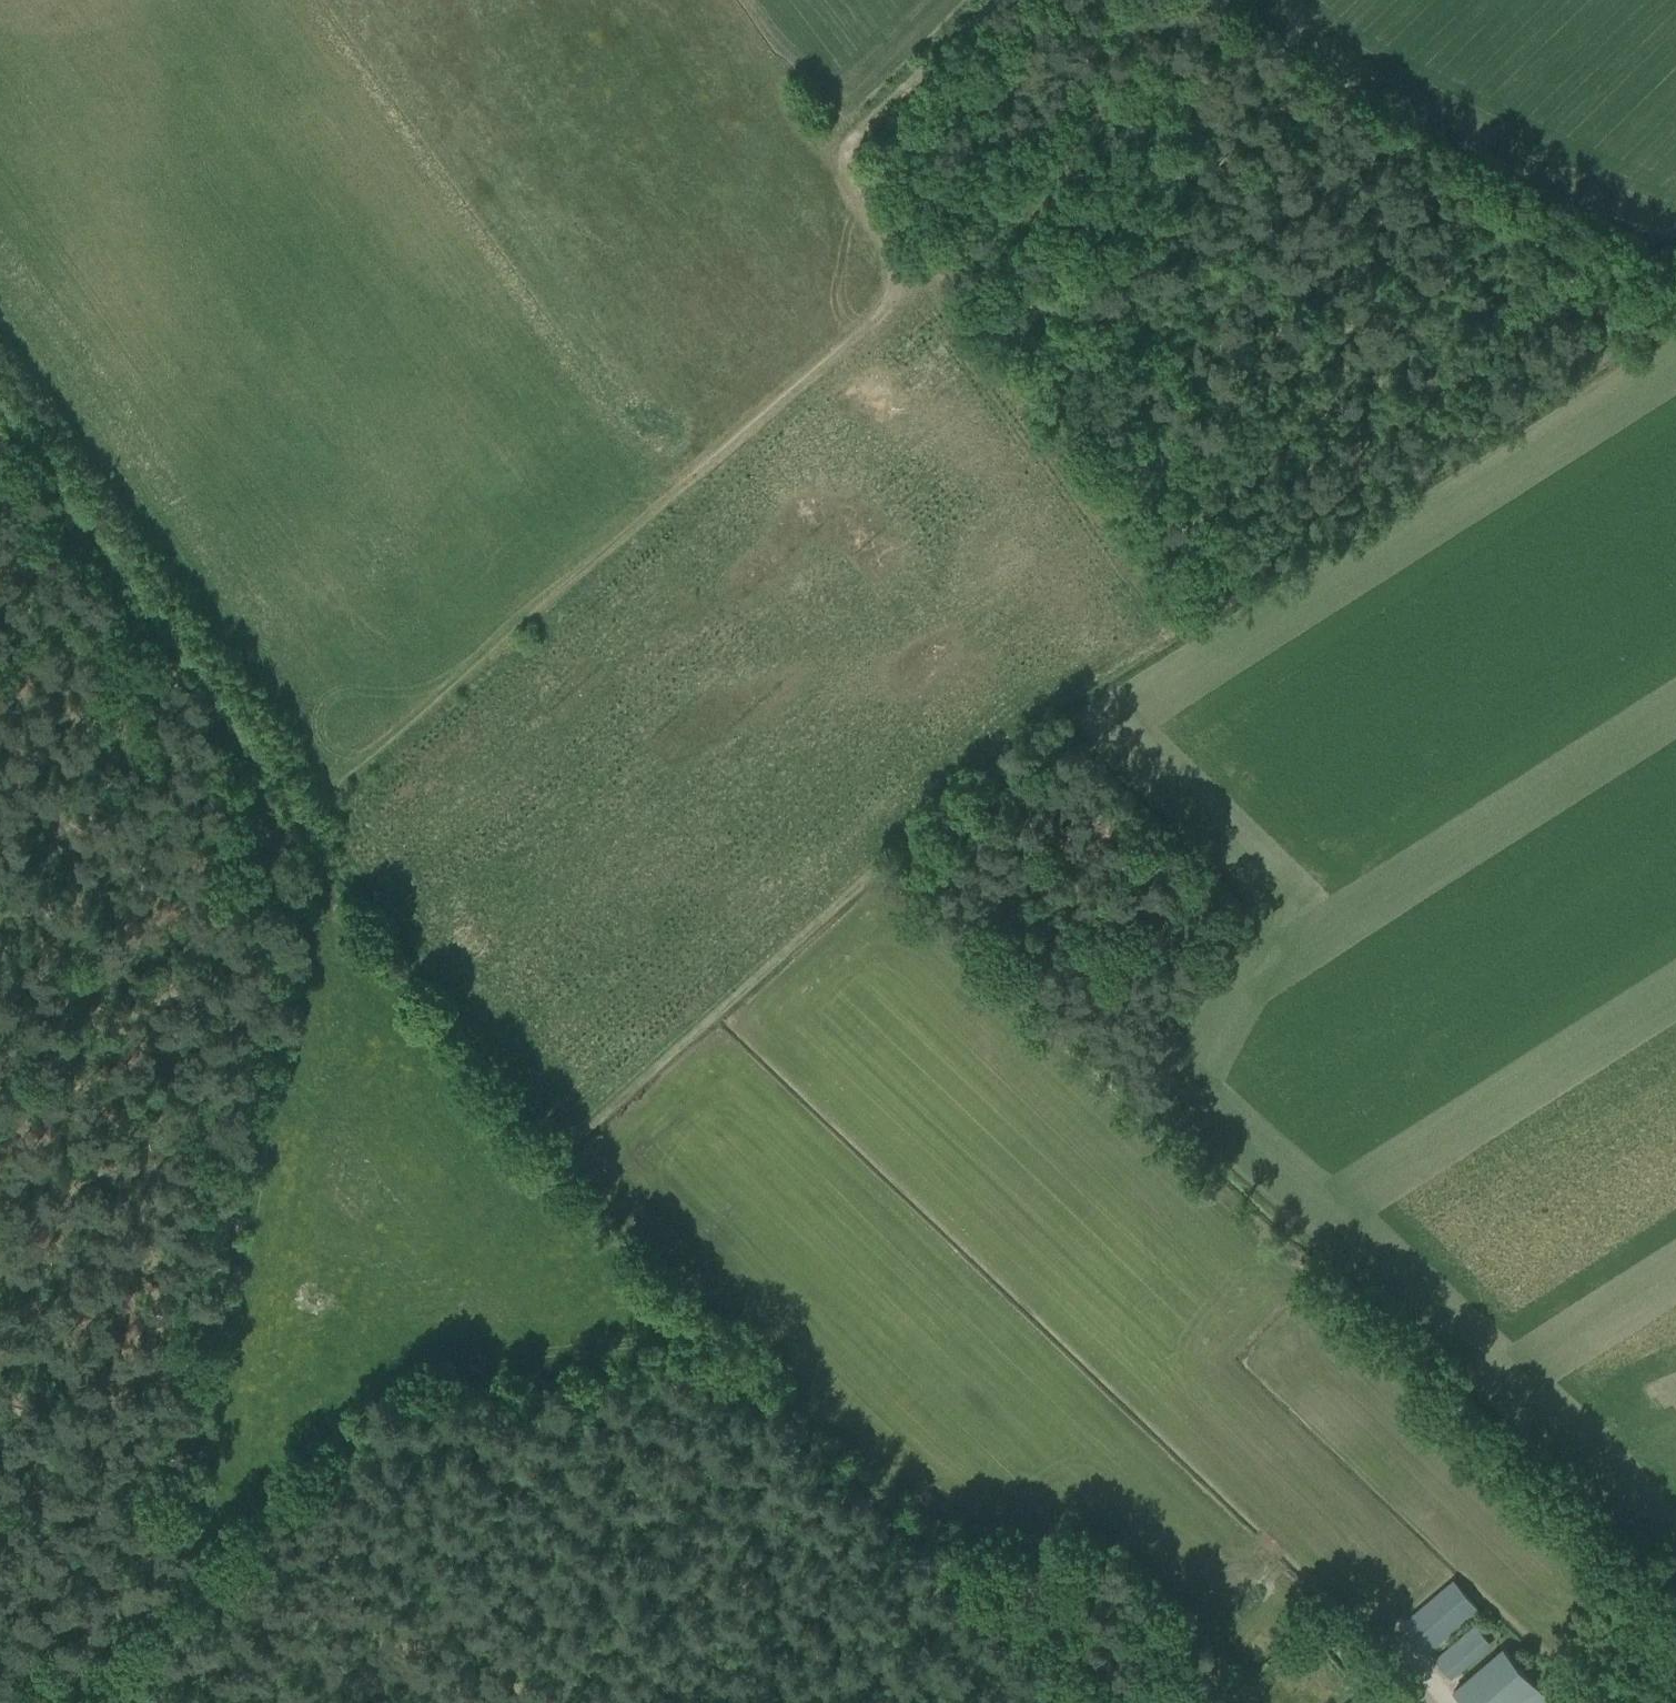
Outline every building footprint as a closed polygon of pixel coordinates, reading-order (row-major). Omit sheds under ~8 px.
[(1404,1622),(1429,1651),(1480,1608),(1455,1578),(1404,1622)] [(1474,1625),(1435,1660),(1452,1679),(1491,1644),(1474,1625)] [(1503,1647),(1453,1690),(1464,1702),(1543,1702),(1548,1698),(1503,1647)]
